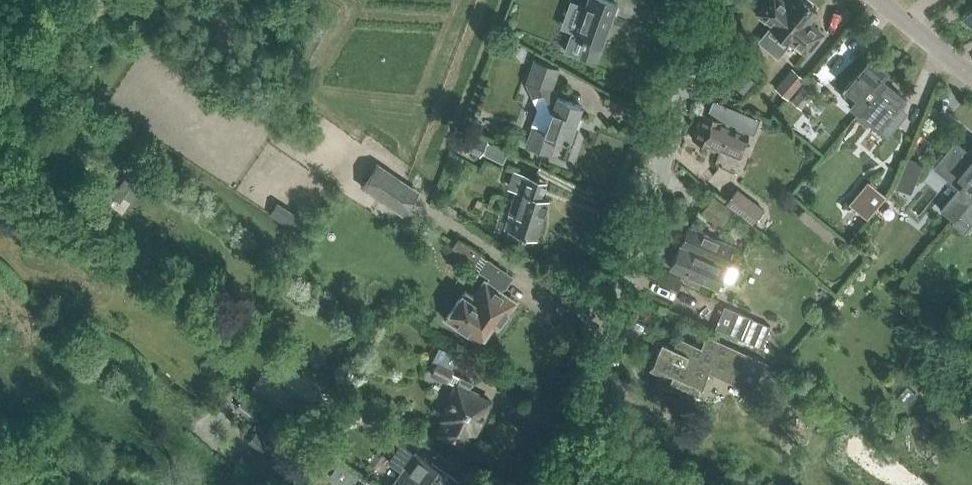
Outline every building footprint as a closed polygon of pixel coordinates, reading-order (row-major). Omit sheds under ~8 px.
[(594,62),(599,47),(600,47),(616,3),(607,0),(587,0),(568,53),(594,62)] [(822,34),(809,23),(817,13),(802,0),(790,0),(786,4),(781,0),(767,0),(756,13),(770,24),(769,26),(791,44),(792,43),(806,54),(822,34)] [(971,25),(971,6),(963,17),(971,25)] [(848,105),(857,111),(855,115),(856,115),(885,80),(881,77),(887,69),(870,55),(844,88),(855,97),(848,105)] [(550,109),(542,132),(529,127),(523,145),(552,155),(557,138),(569,142),(580,106),(556,98),(551,90),(557,70),(529,62),(522,85),(530,98),(539,93),(548,110),(550,109)] [(733,84),(742,92),(752,80),(743,72),(733,84)] [(787,98),(803,80),(794,73),(789,79),(786,76),(775,88),(787,98)] [(811,75),(788,100),(799,109),(821,84),(811,75)] [(884,131),(880,128),(905,97),(885,80),(856,115),(868,125),(865,141),(872,145),(884,131)] [(702,113),(691,139),(711,147),(711,146),(738,157),(748,133),(752,135),(758,121),(712,101),(706,115),(702,113)] [(465,132),(459,145),(480,155),(481,153),(502,163),(508,152),(486,142),(465,132)] [(971,194),(971,153),(955,139),(933,166),(958,186),(940,208),(952,218),(971,194)] [(911,193),(922,163),(908,157),(896,187),(911,193)] [(376,162),(361,185),(360,187),(402,216),(418,190),(376,162)] [(548,200),(540,196),(544,182),(520,174),(507,214),(511,215),(507,230),(535,240),(548,200)] [(124,176),(111,196),(119,201),(123,196),(131,201),(144,182),(136,177),(132,182),(124,176)] [(886,196),(866,180),(847,203),(867,219),(886,196)] [(727,203),(754,224),(762,211),(736,190),(727,203)] [(971,223),(971,196),(951,222),(964,232),(971,223)] [(702,213),(722,226),(732,212),(713,199),(702,213)] [(689,227),(681,245),(724,265),(733,245),(689,227)] [(681,245),(680,245),(670,268),(686,275),(683,280),(698,286),(700,281),(716,288),(722,275),(731,279),(735,269),(724,265),(681,245)] [(498,327),(514,302),(499,292),(503,287),(504,288),(512,277),(487,259),(487,260),(482,256),(467,246),(463,253),(468,256),(470,254),(484,264),(479,270),(490,278),(486,283),(485,282),(475,297),(465,290),(446,318),(476,339),(474,341),(480,345),(484,339),(482,338),(492,323),(498,327)] [(715,328),(742,340),(752,318),(724,306),(715,328)] [(661,340),(648,368),(698,390),(707,370),(748,389),(767,362),(706,335),(701,346),(677,335),(673,345),(661,340)] [(491,400),(469,390),(474,378),(453,368),(459,356),(441,347),(435,360),(437,361),(432,372),(457,384),(441,418),(433,433),(464,449),(471,433),(475,434),(491,400)] [(291,396),(279,414),(298,427),(311,409),(292,395),(291,396)] [(255,431),(247,441),(260,451),(268,441),(255,431)] [(387,462),(400,472),(392,484),(394,484),(455,484),(458,481),(416,451),(413,454),(400,445),(387,462)] [(341,484),(351,484),(357,477),(337,463),(328,476),(341,484)]
